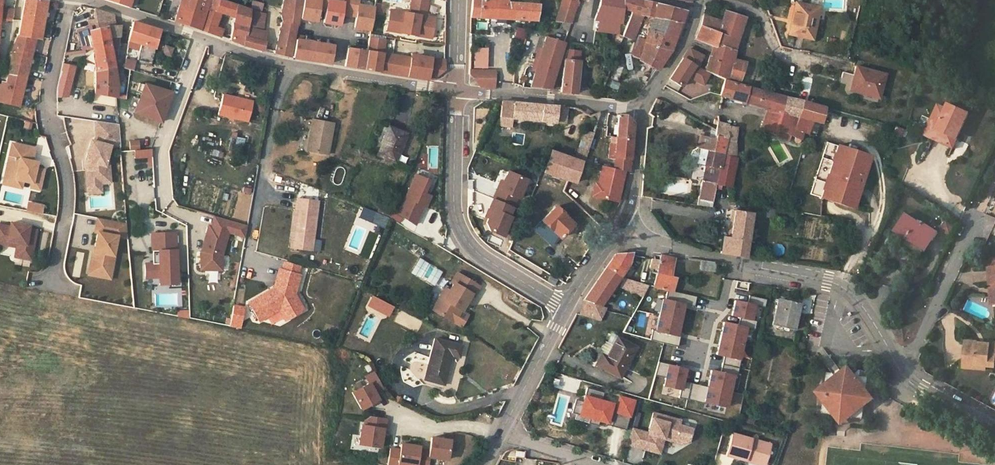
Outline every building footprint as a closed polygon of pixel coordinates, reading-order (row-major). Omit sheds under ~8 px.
[(35,38),(39,39),(45,1),(42,0),(24,0),(18,35),(11,50),(8,73),(6,82),(0,81),(0,83),(0,101),(18,106),(35,38)] [(173,21),(211,33),(214,27),(219,13),(233,18),(230,40),(243,45),(262,50),(264,41),(244,36),(246,27),(249,9),(221,0),(179,0),(173,21)] [(280,14),(281,21),(280,22),(279,23),(280,24),(281,25),(274,53),(289,56),(300,0),(283,0),(280,14)] [(325,11),(327,0),(303,0),(300,18),(315,21),(317,10),(325,11)] [(348,15),(351,0),(343,0),(342,3),(327,0),(325,11),(323,22),(339,25),(341,14),(348,15)] [(370,30),(371,24),(373,13),(373,8),(358,5),(359,1),(353,0),(351,0),(348,15),(355,16),(354,27),(370,30)] [(395,32),(422,37),(423,33),(431,35),(434,18),(425,16),(427,0),(411,0),(409,14),(398,12),(395,32)] [(471,17),(505,19),(506,3),(506,0),(488,0),(478,1),(478,0),(472,0),(471,17)] [(561,1),(559,7),(556,18),(555,21),(570,23),(572,17),(576,5),(577,5),(579,3),(577,2),(578,0),(561,0),(561,1)] [(592,30),(598,31),(599,30),(604,30),(605,31),(616,33),(616,35),(621,36),(623,31),(635,35),(642,16),(652,18),(638,60),(656,70),(671,50),(684,11),(649,3),(639,0),(599,0),(594,19),(594,20),(592,30)] [(537,5),(506,3),(505,19),(530,20),(535,20),(537,5)] [(791,23),(789,32),(812,37),(818,8),(798,3),(793,23),(791,23)] [(383,6),(374,4),(373,8),(373,13),(381,14),(383,6)] [(556,18),(559,7),(553,6),(549,17),(556,18)] [(14,10),(4,10),(5,7),(1,7),(0,17),(0,20),(12,20),(14,10)] [(96,81),(94,93),(114,97),(116,85),(114,67),(111,51),(118,50),(118,43),(120,25),(115,25),(113,14),(93,8),(93,19),(87,20),(90,25),(79,28),(84,49),(91,48),(94,61),(96,81)] [(262,32),(266,13),(260,12),(257,11),(249,9),(246,27),(262,32)] [(722,21),(719,32),(701,25),(696,39),(713,45),(715,46),(716,43),(733,50),(745,15),(726,9),(722,21)] [(395,32),(398,12),(390,10),(386,31),(395,32)] [(719,32),(722,21),(704,13),(701,25),(719,32)] [(150,63),(159,30),(133,21),(128,41),(139,44),(138,48),(135,59),(150,63)] [(220,36),(222,29),(214,27),(211,33),(220,36)] [(266,33),(262,32),(246,27),(244,36),(264,41),(266,33)] [(633,40),(635,35),(623,31),(621,36),(622,36),(633,40)] [(621,36),(616,35),(612,48),(617,50),(622,36),(621,36)] [(534,59),(555,66),(556,63),(563,43),(545,37),(540,53),(536,52),(534,59)] [(384,40),(368,38),(366,51),(363,69),(397,75),(431,80),(444,70),(444,61),(418,56),(418,59),(381,54),(384,40)] [(310,60),(314,43),(296,39),(292,57),(310,60)] [(330,63),(333,46),(314,43),(310,60),(330,63)] [(733,50),(716,43),(715,46),(713,45),(710,57),(728,66),(731,66),(732,60),(733,59),(733,50)] [(706,70),(698,66),(704,54),(690,47),(670,78),(681,86),(688,76),(704,83),(709,72),(706,70)] [(363,69),(366,51),(348,48),(345,66),(363,69)] [(728,66),(710,57),(706,70),(709,72),(726,79),(728,66)] [(135,62),(125,59),(124,68),(134,71),(135,62)] [(549,90),(555,66),(534,59),(532,67),(535,68),(529,88),(549,90)] [(574,93),(577,61),(563,59),(562,61),(560,91),(574,93)] [(729,78),(757,85),(758,82),(762,67),(733,59),(732,60),(731,66),(729,78)] [(851,85),(850,90),(869,95),(870,92),(879,95),(884,73),(856,66),(853,76),(851,85)] [(495,72),(469,71),(469,73),(473,78),(494,80),(495,72)] [(848,75),(845,84),(851,85),(853,76),(848,75)] [(494,83),(494,80),(473,78),(481,87),(493,88),(494,83)] [(776,87),(787,89),(789,83),(788,83),(788,81),(779,79),(778,82),(776,87)] [(802,79),(799,92),(798,93),(808,95),(812,81),(802,79)] [(720,95),(767,107),(798,116),(813,120),(820,122),(824,106),(797,99),(725,80),(722,90),(720,95)] [(797,84),(789,82),(789,83),(787,89),(796,91),(797,84)] [(134,114),(162,123),(171,93),(144,85),(134,114)] [(251,101),(223,93),(217,114),(247,121),(251,101)] [(501,100),(499,117),(513,118),(555,122),(556,116),(565,117),(568,106),(501,100)] [(939,104),(926,134),(944,142),(948,133),(959,138),(970,112),(950,103),(947,108),(939,104)] [(794,128),(798,116),(767,107),(764,117),(794,128)] [(625,115),(617,114),(616,135),(631,137),(632,122),(625,115)] [(564,124),(565,117),(556,116),(555,122),(564,124)] [(813,120),(798,116),(794,128),(803,131),(808,133),(813,120)] [(513,118),(499,117),(498,126),(511,127),(513,118)] [(794,128),(764,117),(761,127),(776,133),(778,129),(791,135),(796,137),(794,140),(796,142),(798,142),(799,141),(803,131),(794,128)] [(333,123),(311,119),(305,150),(327,154),(333,123)] [(736,126),(717,122),(717,120),(714,119),(713,124),(716,124),(715,129),(714,134),(715,135),(715,134),(726,137),(723,154),(733,156),(735,147),(733,147),(736,126)] [(121,144),(119,123),(96,120),(97,135),(99,136),(97,141),(92,140),(86,159),(86,163),(92,165),(92,168),(90,171),(90,179),(94,183),(101,182),(111,181),(109,165),(105,164),(111,145),(121,144)] [(406,133),(389,126),(377,155),(395,162),(406,133)] [(894,126),(892,134),(901,136),(903,128),(894,126)] [(593,133),(584,129),(574,159),(582,161),(584,162),(593,133)] [(776,133),(790,139),(790,138),(791,135),(778,129),(776,133)] [(511,144),(522,146),(525,134),(513,132),(511,144)] [(948,133),(944,142),(954,147),(959,138),(948,133)] [(700,135),(697,147),(693,149),(691,153),(691,158),(694,162),(707,165),(704,181),(716,183),(723,154),(726,137),(715,134),(715,135),(715,138),(709,137),(700,135)] [(629,170),(631,137),(616,135),(616,136),(613,136),(612,142),(615,142),(613,167),(625,169),(629,170)] [(130,142),(131,150),(139,150),(139,141),(130,142)] [(31,160),(32,158),(34,147),(11,142),(4,175),(23,179),(31,181),(40,183),(43,168),(35,167),(36,164),(31,163),(31,160)] [(870,155),(838,144),(835,154),(838,155),(836,161),(833,160),(831,166),(834,167),(832,173),(829,172),(821,197),(853,207),(870,155)] [(427,147),(427,169),(438,169),(437,146),(427,147)] [(152,149),(135,150),(136,158),(149,157),(149,166),(153,166),(152,149)] [(574,159),(551,151),(544,172),(574,182),(582,161),(574,159)] [(715,188),(721,188),(722,184),(730,186),(735,156),(733,156),(723,154),(716,183),(715,188)] [(308,178),(311,165),(300,162),(297,176),(308,178)] [(92,165),(86,163),(89,192),(102,191),(101,182),(94,183),(90,179),(90,171),(92,168),(92,165)] [(619,199),(625,169),(613,167),(601,165),(598,183),(595,195),(619,199)] [(518,198),(525,179),(506,171),(502,182),(499,190),(496,188),(492,198),(512,206),(515,197),(518,198)] [(416,174),(398,214),(415,224),(423,205),(425,206),(430,196),(424,193),(429,181),(416,174)] [(21,187),(23,179),(4,175),(2,183),(21,187)] [(704,181),(703,180),(698,201),(697,204),(711,207),(715,188),(716,183),(704,181)] [(312,250),(318,200),(297,198),(291,247),(312,250)] [(510,217),(508,216),(512,206),(492,198),(491,200),(488,208),(491,209),(487,217),(485,223),(488,230),(502,235),(510,217)] [(28,202),(26,210),(42,213),(43,205),(28,202)] [(392,208),(381,204),(377,212),(389,216),(392,208)] [(572,224),(554,206),(540,220),(558,238),(572,224)] [(384,229),(388,218),(362,207),(357,218),(384,229)] [(730,237),(722,236),(719,253),(744,257),(751,212),(734,209),(730,237)] [(906,213),(895,231),(924,250),(931,239),(932,240),(938,232),(922,221),(921,223),(906,213)] [(128,236),(127,221),(98,216),(95,231),(98,231),(94,250),(93,250),(91,265),(113,269),(115,254),(114,254),(117,234),(128,236)] [(247,225),(214,216),(211,226),(209,226),(201,253),(200,269),(221,269),(221,255),(228,232),(245,236),(247,225)] [(950,235),(955,226),(947,221),(942,230),(950,235)] [(3,243),(3,239),(17,242),(16,246),(15,251),(31,254),(36,229),(29,228),(29,225),(11,222),(10,225),(0,223),(0,242),(3,243)] [(159,284),(177,283),(175,232),(152,233),(153,263),(144,263),(145,277),(158,276),(159,284)] [(759,248),(757,255),(764,257),(766,249),(759,248)] [(15,251),(14,256),(30,259),(31,254),(15,251)] [(583,300),(599,306),(627,266),(630,252),(615,252),(583,300)] [(674,276),(669,275),(673,258),(659,255),(658,259),(657,266),(657,268),(653,286),(671,290),(674,276)] [(418,258),(409,273),(433,287),(442,271),(418,258)] [(650,266),(657,268),(657,266),(658,259),(651,258),(650,266)] [(700,259),(699,268),(714,270),(715,262),(700,259)] [(294,293),(300,273),(297,273),(300,265),(284,261),(282,269),(279,268),(273,287),(248,302),(259,320),(279,308),(285,319),(304,309),(294,293)] [(111,277),(113,269),(91,265),(89,273),(111,277)] [(431,309),(459,326),(466,314),(460,311),(470,294),(472,295),(478,286),(455,272),(449,282),(452,283),(448,290),(442,300),(435,302),(431,309)] [(618,288),(643,297),(647,285),(622,277),(618,288)] [(443,288),(435,302),(442,300),(448,290),(443,288)] [(387,316),(392,306),(374,298),(369,308),(387,316)] [(778,298),(771,324),(792,329),(798,303),(778,298)] [(729,317),(751,321),(754,303),(732,300),(729,317)] [(245,307),(233,305),(229,325),(241,327),(245,307)] [(395,322),(412,328),(415,318),(398,312),(395,322)] [(736,371),(745,326),(720,321),(713,356),(722,358),(720,368),(736,371)] [(461,345),(433,338),(423,379),(424,379),(438,383),(442,385),(451,355),(458,357),(461,345)] [(595,365),(619,377),(635,348),(617,338),(612,346),(604,341),(598,354),(600,355),(595,365)] [(977,344),(977,342),(965,340),(964,362),(975,363),(975,366),(986,367),(986,365),(994,365),(994,343),(992,343),(992,345),(977,344)] [(659,393),(677,399),(685,369),(658,361),(654,374),(663,377),(659,393)] [(963,369),(986,371),(986,367),(975,366),(975,363),(964,362),(963,369)] [(861,410),(875,400),(848,365),(812,392),(839,429),(862,412),(861,410)] [(725,408),(732,374),(708,369),(704,386),(683,382),(679,399),(725,408)] [(365,377),(368,383),(352,392),(361,408),(378,399),(374,393),(383,388),(374,372),(365,377)] [(438,383),(424,379),(423,385),(437,388),(438,383)] [(583,401),(575,399),(571,413),(575,414),(574,418),(574,419),(597,426),(599,421),(606,422),(605,423),(606,424),(605,424),(625,430),(633,401),(619,397),(616,405),(616,404),(611,403),(611,404),(601,401),(603,392),(586,388),(583,401)] [(631,429),(627,445),(659,453),(663,439),(682,444),(683,439),(688,440),(691,429),(678,425),(679,420),(653,413),(647,433),(631,429)] [(370,416),(365,419),(364,425),(361,424),(358,443),(379,446),(381,428),(384,428),(386,418),(370,416)] [(770,443),(732,433),(726,454),(745,460),(746,456),(765,462),(770,443)] [(416,464),(427,464),(428,456),(447,459),(449,440),(430,437),(428,452),(418,451),(416,464)] [(386,464),(388,464),(397,464),(405,464),(416,464),(418,451),(419,446),(400,443),(399,449),(389,448),(386,464)] [(745,460),(764,464),(765,462),(746,456),(745,460)]
